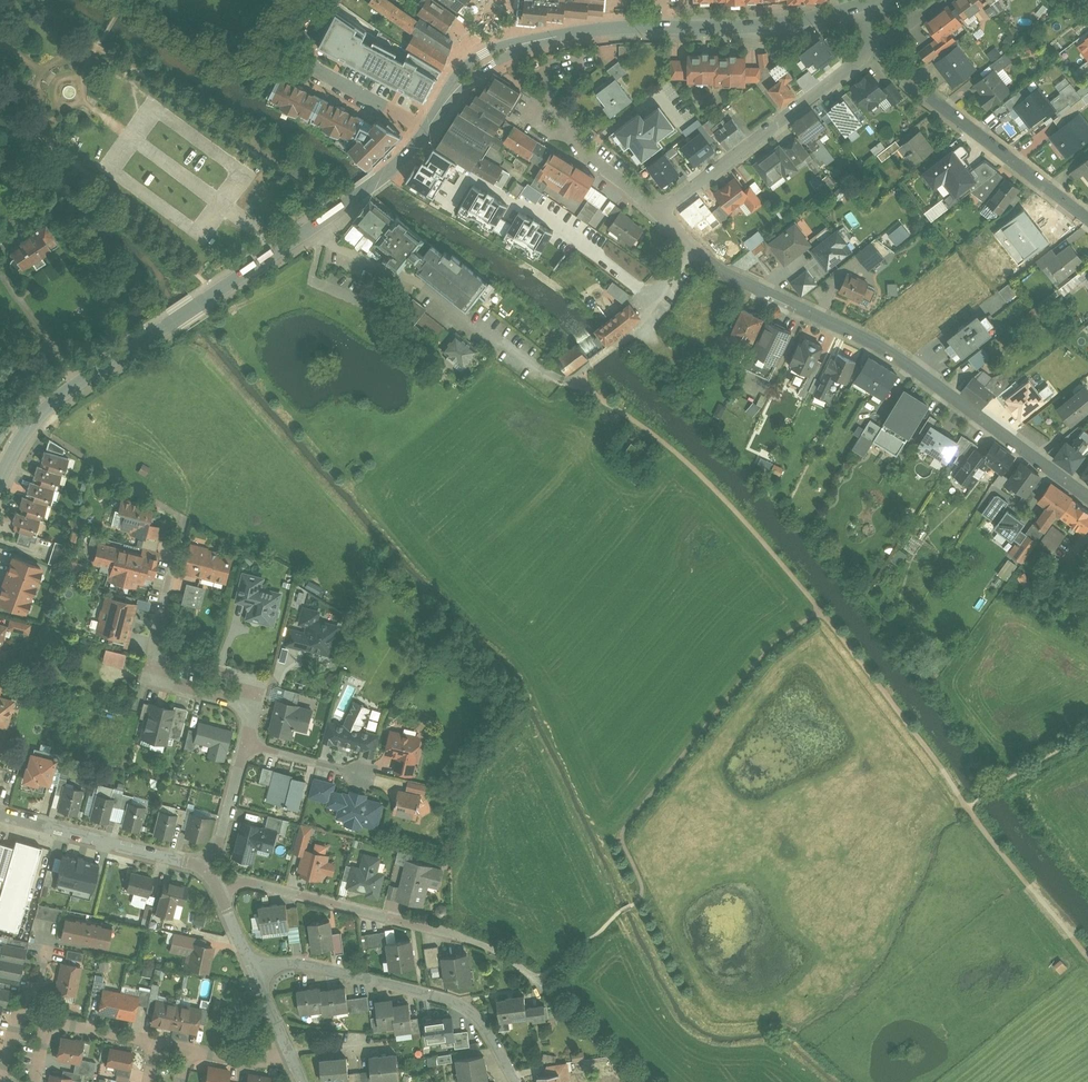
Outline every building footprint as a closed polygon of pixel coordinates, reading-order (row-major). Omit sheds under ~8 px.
[(390,0),(372,0),(370,2),(413,32),(413,31),(419,21),(390,0)] [(436,0),(415,0),(424,6),(419,13),(447,33),(458,16),(436,0)] [(458,12),(467,0),(442,0),(458,12)] [(523,20),(538,21),(538,22),(539,22),(539,21),(545,22),(544,23),(546,23),(546,22),(548,22),(548,18),(565,19),(566,14),(579,15),(579,13),(589,14),(589,12),(605,14),(606,0),(525,0),(523,20)] [(953,2),(956,6),(965,18),(966,17),(968,20),(963,24),(970,33),(972,32),(975,32),(980,29),(981,25),(983,24),(973,12),(984,3),(982,0),(956,0),(953,2)] [(949,5),(926,23),(938,40),(940,41),(950,33),(963,24),(952,9),(949,5)] [(1033,13),(1037,16),(1045,9),(1041,5),(1033,13)] [(965,18),(956,6),(952,9),(963,24),(968,20),(966,17),(965,18)] [(410,51),(405,61),(395,56),(397,53),(374,41),(372,45),(363,40),(368,32),(336,10),(318,46),(425,102),(442,71),(410,51)] [(454,40),(422,18),(419,21),(413,31),(450,53),(454,40)] [(950,33),(940,41),(938,40),(933,44),(940,53),(956,40),(950,33)] [(449,55),(416,35),(410,44),(408,48),(445,70),(449,55)] [(940,53),(935,57),(939,62),(958,48),(959,48),(963,45),(958,39),(956,40),(940,53)] [(821,52),(814,41),(808,45),(816,56),(821,52)] [(933,44),(932,43),(926,47),(934,58),(935,57),(940,53),(933,44)] [(610,45),(598,47),(600,61),(613,58),(610,45)] [(926,47),(920,52),(928,63),(934,58),(926,47)] [(989,60),(998,54),(994,47),(984,53),(989,60)] [(939,62),(937,63),(954,85),(975,70),(959,48),(958,48),(939,62)] [(718,55),(710,55),(710,52),(703,52),(703,55),(690,55),(690,59),(687,59),(687,74),(690,74),(690,81),(698,81),(700,78),(704,78),(704,83),(704,81),(711,81),(713,78),(717,78),(717,83),(725,83),(727,81),(731,81),(731,85),(732,85),(732,83),(739,83),(741,81),(745,81),(745,85),(745,83),(746,83),(746,82),(746,67),(746,57),(737,57),(737,55),(731,55),(731,57),(718,57),(718,55)] [(768,52),(760,53),(762,67),(769,66),(768,52)] [(1007,53),(990,66),(994,71),(997,69),(999,72),(1013,61),(1007,53)] [(794,55),(783,64),(789,71),(800,63),(794,55)] [(814,58),(795,72),(807,87),(825,73),(814,58)] [(687,59),(671,59),(671,79),(680,79),(680,74),(687,74),(687,59)] [(620,61),(608,70),(613,76),(617,80),(628,72),(620,61)] [(783,64),(775,70),(781,77),(778,79),(780,82),(770,90),(782,106),(785,104),(796,96),(786,83),(794,77),(789,71),(783,64)] [(762,67),(746,67),(746,82),(759,82),(762,80),(762,67)] [(994,71),(977,85),(984,94),(980,97),(988,108),(1010,91),(994,71)] [(872,74),(866,79),(865,78),(858,83),(859,84),(853,89),(869,109),(871,108),(872,109),(875,109),(879,106),(879,103),(878,102),(887,95),(884,90),(872,74)] [(490,80),(481,95),(478,93),(471,104),(468,102),(462,113),(491,132),(495,134),(501,125),(522,92),(497,76),(493,82),(490,80)] [(617,80),(613,76),(613,77),(605,84),(605,83),(596,90),(607,105),(604,107),(612,116),(634,100),(626,90),(625,91),(617,80)] [(339,107),(307,90),(307,89),(297,84),(297,85),(280,77),(268,96),(278,101),(277,103),(283,106),(282,108),(298,116),(299,114),(304,117),(306,115),(320,122),(319,124),(325,127),(324,129),(339,136),(336,142),(349,151),(351,149),(350,148),(372,127),(365,121),(366,120),(349,112),(350,110),(340,105),(339,107)] [(893,83),(884,90),(887,95),(894,104),(903,96),(893,83)] [(1083,97),(1072,84),(1066,89),(1065,87),(1060,91),(1061,93),(1051,101),(1057,109),(1059,112),(1060,112),(1070,103),(1072,106),(1083,97)] [(1040,88),(1026,99),(1025,97),(1022,100),(1015,105),(1016,106),(1031,125),(1047,113),(1049,115),(1057,109),(1051,101),(1040,88)] [(840,98),(843,102),(845,100),(854,113),(859,109),(847,93),(840,98)] [(1017,93),(1005,102),(1012,110),(1016,106),(1015,105),(1022,100),(1017,93)] [(1072,106),(1055,120),(1061,128),(1080,113),(1080,114),(1081,113),(1079,110),(1087,104),(1083,97),(1072,106)] [(835,108),(829,112),(846,135),(862,124),(854,113),(845,100),(843,102),(840,104),(839,102),(833,106),(835,108)] [(660,106),(643,118),(639,112),(612,133),(625,150),(630,146),(642,162),(664,145),(660,140),(676,127),(660,106)] [(813,110),(793,125),(805,141),(806,141),(814,151),(815,150),(821,146),(817,141),(828,132),(824,127),(825,126),(813,110)] [(491,132),(460,112),(438,148),(468,167),(472,169),(481,156),(490,142),(486,140),(491,132)] [(724,119),(718,113),(714,116),(720,123),(724,119)] [(1051,136),(1060,147),(1063,144),(1065,143),(1072,152),(1087,140),(1087,124),(1080,114),(1080,113),(1061,128),(1051,136)] [(714,116),(707,121),(715,132),(722,127),(720,123),(714,116)] [(722,127),(715,132),(727,148),(745,134),(734,118),(722,127)] [(402,134),(379,120),(372,127),(350,148),(351,149),(371,170),(405,136),(402,134)] [(503,127),(501,125),(495,134),(505,141),(515,126),(509,122),(509,121),(507,120),(506,121),(507,121),(503,127)] [(715,140),(703,124),(698,128),(710,144),(715,140)] [(539,142),(515,126),(505,142),(528,158),(539,142)] [(495,134),(491,132),(486,140),(490,142),(500,148),(505,141),(495,134)] [(921,132),(902,146),(908,155),(906,156),(913,166),(934,150),(933,149),(932,149),(925,140),(926,139),(921,132)] [(702,134),(683,148),(695,164),(714,150),(702,134)] [(781,146),(756,165),(770,183),(783,173),(788,179),(800,170),(796,166),(806,158),(800,151),(805,147),(797,137),(792,140),(795,144),(785,152),(781,146)] [(877,141),(867,149),(872,154),(882,146),(877,141)] [(539,142),(528,158),(543,166),(553,151),(539,142)] [(895,142),(879,154),(884,161),(900,149),(895,142)] [(821,145),(821,146),(815,150),(823,160),(823,161),(824,160),(827,164),(832,159),(821,145)] [(435,146),(427,159),(424,158),(419,166),(417,165),(407,180),(435,198),(447,177),(449,177),(454,168),(464,173),(468,167),(438,148),(435,146)] [(665,154),(669,159),(677,153),(673,148),(665,154)] [(823,160),(815,150),(814,151),(811,153),(819,163),(823,160)] [(578,166),(553,151),(543,166),(537,177),(543,181),(549,170),(559,176),(557,179),(566,185),(578,166)] [(953,151),(925,173),(933,183),(942,175),(954,191),(967,181),(973,177),(953,151)] [(665,154),(649,166),(654,172),(653,173),(658,179),(659,178),(664,185),(665,184),(666,185),(668,185),(670,185),(671,183),(672,182),(672,181),(672,179),(679,173),(669,159),(665,154)] [(504,169),(481,156),(472,169),(495,183),(504,169)] [(531,165),(521,159),(515,168),(525,174),(531,165)] [(1080,165),(1081,166),(1073,172),(1078,179),(1086,173),(1087,175),(1087,159),(1080,165)] [(985,161),(975,170),(977,173),(973,177),(967,181),(968,184),(973,190),(998,171),(985,161)] [(306,171),(294,162),(289,169),(300,178),(306,171)] [(583,169),(578,166),(566,185),(564,187),(583,198),(587,193),(586,192),(597,177),(596,177),(589,173),(590,172),(584,168),(583,169)] [(973,190),(972,191),(984,201),(1004,176),(998,171),(973,190)] [(543,181),(537,177),(532,184),(543,192),(549,184),(543,181)] [(618,193),(597,177),(586,192),(587,193),(607,207),(612,200),(612,201),(618,193)] [(736,179),(717,194),(730,211),(734,208),(739,208),(739,204),(745,200),(748,203),(751,204),(753,202),(754,202),(746,191),(736,179)] [(1008,179),(988,204),(1000,213),(1009,202),(1010,201),(1015,205),(1021,197),(1016,194),(1020,188),(1008,179)] [(518,181),(511,192),(519,197),(522,194),(526,187),(518,181)] [(522,194),(536,203),(543,194),(529,184),(526,187),(522,194)] [(953,195),(951,193),(944,198),(951,207),(972,191),(973,190),(968,184),(953,195)] [(473,185),(459,210),(473,218),(473,217),(481,221),(480,222),(494,230),(500,218),(508,206),(494,198),(495,195),(488,191),(487,193),(473,185)] [(764,203),(752,187),(746,191),(754,202),(753,202),(757,208),(764,203)] [(701,196),(680,212),(693,227),(698,224),(703,231),(711,224),(714,229),(722,223),(714,212),(713,211),(701,196)] [(927,221),(944,208),(937,199),(920,212),(927,221)] [(396,219),(372,200),(366,207),(365,207),(360,213),(361,213),(355,221),(368,231),(365,235),(369,238),(372,234),(379,240),(396,219)] [(589,200),(578,216),(589,224),(600,208),(589,200)] [(612,200),(607,207),(604,211),(610,215),(617,204),(612,201),(612,200)] [(617,204),(610,215),(616,219),(621,211),(622,212),(624,209),(617,204)] [(1000,213),(988,204),(982,212),(989,217),(997,216),(1000,213)] [(728,218),(719,208),(720,208),(719,207),(713,211),(714,212),(722,223),(728,218)] [(1049,242),(1024,210),(994,233),(1019,265),(1049,242)] [(616,219),(611,227),(634,243),(643,229),(633,222),(634,221),(622,212),(621,211),(616,219)] [(519,213),(512,225),(505,236),(505,237),(507,238),(506,240),(515,245),(517,242),(527,247),(525,250),(539,258),(554,232),(540,224),(541,221),(534,217),(533,220),(519,213)] [(425,238),(398,217),(396,219),(379,240),(368,253),(372,256),(374,254),(376,255),(375,256),(379,259),(383,255),(400,269),(409,258),(425,238)] [(512,225),(500,218),(494,230),(505,236),(512,225)] [(45,224),(33,232),(34,233),(28,237),(27,235),(22,238),(23,240),(19,243),(15,237),(7,242),(11,249),(13,252),(11,253),(11,255),(13,258),(12,260),(11,261),(11,262),(11,263),(11,265),(11,266),(13,268),(14,269),(15,269),(17,269),(19,269),(22,266),(23,268),(33,262),(37,269),(46,262),(43,258),(48,255),(49,252),(52,250),(52,249),(59,245),(45,224)] [(796,224),(771,243),(786,263),(800,252),(799,252),(802,249),(803,250),(811,244),(796,224)] [(830,229),(812,242),(817,248),(834,234),(830,229)] [(740,240),(746,250),(760,240),(754,231),(740,240)] [(817,248),(815,249),(820,255),(828,267),(847,253),(841,246),(846,242),(838,231),(834,234),(817,248)] [(490,283),(454,254),(452,256),(446,251),(444,254),(425,238),(409,258),(420,267),(418,269),(468,310),(480,296),(476,293),(478,291),(481,294),(490,283)] [(871,242),(856,254),(868,270),(884,258),(871,242)] [(1058,256),(1048,264),(1048,265),(1060,280),(1084,261),(1072,245),(1058,256)] [(1053,249),(1038,262),(1043,269),(1048,265),(1048,264),(1058,256),(1053,249)] [(1070,280),(1075,286),(1087,277),(1087,272),(1085,269),(1070,280)] [(816,284),(807,272),(792,283),(802,295),(816,284)] [(870,284),(848,275),(841,291),(842,291),(842,292),(843,292),(850,295),(850,296),(851,296),(851,295),(863,300),(864,297),(872,301),(876,292),(868,288),(870,284)] [(630,294),(614,282),(609,290),(624,302),(630,294)] [(894,283),(884,284),(885,295),(895,295),(894,283)] [(1010,283),(1000,291),(1008,302),(1019,293),(1010,283)] [(415,299),(410,295),(405,301),(410,305),(403,313),(416,323),(418,321),(425,311),(427,308),(415,298),(415,299)] [(630,304),(597,331),(600,335),(596,338),(601,345),(606,341),(607,343),(640,316),(630,304)] [(781,308),(776,307),(773,307),(771,312),(774,316),(776,317),(780,316),(782,312),(781,308)] [(744,309),(741,315),(737,313),(732,323),(737,325),(734,332),(754,341),(764,320),(764,319),(763,318),(762,316),(757,313),(755,314),(744,309)] [(445,327),(425,311),(418,321),(437,336),(445,327)] [(978,317),(950,338),(953,341),(946,346),(954,356),(960,351),(963,355),(991,333),(988,329),(995,324),(987,314),(981,319),(978,317)] [(764,320),(754,341),(748,353),(753,355),(769,322),(764,320)] [(792,332),(769,321),(753,355),(748,366),(770,377),(792,332)] [(480,350),(457,332),(443,349),(450,354),(447,358),(457,365),(459,362),(466,367),(480,350)] [(824,347),(807,339),(803,346),(800,345),(792,363),(795,364),(793,368),(799,370),(795,378),(805,383),(800,394),(807,397),(810,390),(817,375),(823,362),(818,360),(824,347)] [(579,345),(559,360),(569,373),(589,357),(579,345)] [(984,348),(970,359),(977,369),(991,358),(984,348)] [(840,354),(837,360),(833,358),(826,371),(830,373),(830,375),(834,377),(828,387),(837,392),(843,381),(847,383),(847,382),(850,376),(856,365),(857,363),(840,354)] [(898,375),(870,357),(862,369),(856,380),(884,397),(898,375)] [(862,369),(856,365),(850,376),(856,380),(862,369)] [(982,369),(975,376),(980,381),(987,373),(982,369)] [(1003,374),(994,377),(987,386),(995,392),(998,395),(1012,384),(1003,374)] [(824,378),(817,375),(810,390),(817,394),(820,388),(819,388),(824,378)] [(975,376),(962,392),(983,408),(995,392),(987,386),(980,381),(975,376)] [(1016,389),(1004,398),(1009,405),(1020,419),(1045,400),(1029,379),(1016,389)] [(1004,398),(1016,389),(1012,384),(998,395),(996,397),(1005,409),(1009,405),(1004,398)] [(761,398),(740,388),(735,398),(756,408),(761,398)] [(1058,409),(1071,424),(1087,411),(1087,396),(1083,389),(1058,409)] [(905,391),(874,441),(897,456),(928,406),(905,391)] [(881,402),(873,397),(869,403),(863,400),(859,408),(862,409),(853,422),(867,431),(876,417),(873,415),(881,402)] [(920,432),(926,436),(932,426),(933,426),(937,419),(931,415),(920,432)] [(926,436),(920,444),(947,461),(953,452),(959,443),(958,442),(933,426),(932,426),(926,436)] [(962,435),(958,442),(959,443),(953,452),(958,456),(959,456),(971,441),(962,435)] [(1080,435),(1072,446),(1081,452),(1087,443),(1087,441),(1080,435)] [(65,449),(50,439),(47,449),(64,453),(65,449)] [(971,441),(959,456),(958,456),(955,462),(963,467),(976,449),(977,449),(979,446),(971,441)] [(643,450),(633,442),(625,454),(635,461),(643,450)] [(1002,473),(994,482),(1002,488),(1010,478),(1003,473),(1015,457),(996,442),(985,456),(984,458),(974,471),(981,476),(990,464),(1002,473)] [(1072,446),(1067,442),(1056,458),(1073,470),(1084,455),(1081,452),(1072,446)] [(963,467),(957,475),(955,478),(965,485),(967,483),(973,487),(981,476),(974,471),(984,458),(985,456),(977,449),(976,449),(963,467)] [(70,458),(45,451),(42,461),(46,462),(44,468),(63,474),(64,468),(67,468),(70,458)] [(779,476),(783,468),(758,457),(754,465),(779,476)] [(1041,476),(1024,463),(1009,483),(1024,494),(1026,496),(1031,489),(1041,476)] [(44,468),(38,466),(35,476),(38,477),(36,483),(55,489),(57,483),(60,484),(63,474),(44,468)] [(55,489),(36,483),(31,481),(28,491),(31,492),(30,498),(30,499),(48,504),(50,498),(52,499),(55,489)] [(1073,499),(1051,484),(1039,500),(1047,506),(1046,508),(1035,523),(1045,531),(1058,513),(1061,515),(1073,499)] [(1031,489),(1026,496),(1024,494),(1019,501),(1027,507),(1037,493),(1031,489)] [(1009,503),(999,495),(995,496),(992,501),(1003,510),(1009,503)] [(48,504),(30,499),(30,498),(23,497),(20,507),(24,508),(22,514),(40,520),(42,514),(45,514),(48,504)] [(1073,499),(1061,515),(1061,516),(1071,524),(1069,527),(1073,530),(1075,527),(1085,533),(1087,529),(1087,510),(1073,499)] [(141,505),(122,500),(119,511),(127,513),(126,520),(124,520),(122,529),(132,532),(132,535),(144,538),(146,539),(147,535),(160,538),(162,538),(164,527),(148,523),(151,511),(140,508),(141,505)] [(983,513),(998,524),(1006,512),(1003,510),(992,501),(983,513)] [(998,524),(995,527),(1012,540),(1013,538),(1020,529),(1025,523),(1008,510),(1006,512),(998,524)] [(22,514),(16,512),(13,522),(17,523),(15,529),(21,531),(33,535),(35,529),(37,529),(40,520),(22,514)] [(1027,534),(1026,534),(1037,542),(1045,531),(1035,523),(1027,534)] [(1076,543),(1054,525),(1045,536),(1068,554),(1076,543)] [(1027,534),(1020,529),(1013,538),(1020,543),(1026,534),(1027,534)] [(33,535),(21,531),(19,537),(32,541),(33,535)] [(107,538),(92,534),(90,543),(99,546),(99,545),(105,547),(107,538)] [(1020,543),(1012,554),(1023,562),(1037,542),(1026,534),(1020,543)] [(160,538),(147,535),(146,539),(144,538),(142,547),(157,551),(160,538)] [(32,541),(19,537),(17,543),(30,547),(32,541)] [(69,546),(56,542),(54,549),(66,553),(69,546)] [(105,547),(99,545),(99,546),(95,561),(102,563),(99,572),(108,574),(107,579),(135,586),(136,581),(143,583),(145,575),(153,577),(158,559),(142,555),(129,551),(128,553),(105,547)] [(206,549),(192,545),(186,571),(226,581),(232,557),(206,550),(206,549)] [(160,552),(144,548),(142,555),(158,559),(160,552)] [(66,553),(54,549),(51,556),(64,560),(66,553)] [(64,560),(51,556),(49,563),(62,568),(64,560)] [(14,557),(12,564),(11,564),(6,577),(7,577),(5,582),(4,582),(0,593),(0,594),(1,594),(0,596),(0,602),(25,612),(29,601),(30,601),(38,579),(37,579),(41,567),(14,557)] [(1004,558),(994,574),(1004,580),(1014,565),(1004,558)] [(259,577),(245,574),(238,600),(247,603),(247,602),(248,603),(251,608),(251,610),(252,612),(256,613),(258,612),(262,613),(260,621),(274,624),(276,616),(279,616),(280,611),(278,609),(282,594),(256,587),(259,577)] [(202,587),(187,583),(181,603),(197,607),(202,587)] [(137,604),(109,597),(107,608),(102,610),(100,616),(103,620),(100,629),(111,632),(113,624),(128,628),(132,615),(135,613),(137,604)] [(325,620),(319,619),(321,612),(306,608),(302,623),(309,624),(306,633),(309,634),(306,645),(323,650),(329,648),(331,641),(335,640),(337,634),(335,631),(336,626),(324,623),(325,620)] [(11,618),(8,630),(30,635),(32,623),(11,618)] [(128,628),(113,624),(111,632),(108,643),(128,648),(132,633),(128,628)] [(306,633),(292,630),(288,645),(301,648),(306,645),(309,634),(306,633)] [(0,647),(0,660),(10,662),(13,650),(0,647)] [(127,654),(106,649),(103,662),(123,667),(127,654)] [(302,692),(287,688),(283,702),(298,706),(302,692)] [(7,726),(11,713),(1,711),(3,703),(6,704),(6,702),(1,701),(1,702),(0,701),(0,724),(7,726)] [(283,702),(280,701),(272,731),(292,736),(294,728),(296,729),(297,727),(304,729),(307,718),(311,719),(313,710),(298,706),(283,702)] [(174,710),(144,702),(140,717),(147,719),(142,737),(152,741),(166,745),(168,736),(180,739),(187,709),(175,706),(174,710)] [(355,704),(354,704),(352,708),(353,708),(353,709),(352,709),(350,713),(351,713),(344,726),(339,724),(334,741),(366,750),(367,743),(372,745),(376,734),(360,730),(362,725),(365,720),(365,721),(367,717),(367,715),(368,716),(370,712),(369,712),(370,709),(364,706),(365,705),(363,704),(363,705),(356,702),(355,704)] [(233,731),(200,722),(195,741),(196,741),(214,746),(211,755),(210,756),(224,760),(227,749),(228,749),(233,731)] [(339,724),(329,722),(324,739),(325,739),(325,741),(334,743),(334,741),(339,724)] [(189,728),(185,748),(194,750),(196,741),(195,741),(198,730),(189,728)] [(404,734),(393,731),(392,733),(391,734),(389,739),(390,741),(387,753),(400,756),(396,770),(412,774),(418,749),(420,748),(421,744),(420,742),(420,740),(403,736),(404,734)] [(381,735),(376,734),(372,745),(377,746),(376,751),(375,751),(374,752),(376,752),(381,735)] [(66,755),(44,750),(42,757),(55,761),(53,766),(62,769),(66,755)] [(42,757),(33,755),(29,769),(28,769),(25,780),(37,783),(38,780),(49,782),(53,766),(55,761),(42,757)] [(276,770),(264,767),(260,782),(272,785),(274,779),(275,772),(276,770)] [(290,775),(275,772),(274,779),(278,780),(273,801),(286,804),(286,806),(289,807),(299,809),(307,781),(290,777),(290,775)] [(67,779),(60,777),(56,794),(62,795),(65,785),(66,785),(67,779)] [(335,784),(314,779),(310,796),(330,801),(331,799),(333,792),(335,784)] [(427,785),(410,781),(408,789),(422,792),(425,793),(427,785)] [(66,785),(65,785),(62,795),(59,809),(77,813),(83,790),(66,785)] [(114,790),(99,786),(91,817),(109,822),(113,806),(115,799),(111,798),(113,791),(114,791),(114,790)] [(407,792),(400,791),(395,812),(416,817),(416,815),(421,813),(418,809),(419,804),(423,801),(421,797),(422,792),(408,789),(407,792)] [(114,791),(113,791),(111,798),(115,799),(113,806),(120,808),(123,794),(114,791)] [(367,796),(352,792),(352,796),(345,794),(345,795),(333,792),(331,799),(343,802),(339,817),(348,820),(346,824),(361,828),(362,823),(377,827),(383,804),(366,799),(367,796)] [(134,796),(123,794),(120,808),(126,810),(128,802),(132,803),(134,796)] [(132,803),(128,802),(126,810),(122,824),(140,829),(146,807),(132,803)] [(195,808),(187,806),(183,823),(182,828),(188,829),(193,813),(194,813),(195,808)] [(187,809),(177,807),(176,813),(179,814),(177,822),(183,823),(187,809)] [(176,813),(160,809),(154,832),(173,837),(177,822),(179,814),(176,813)] [(194,813),(193,813),(188,829),(187,835),(206,841),(212,818),(194,813)] [(284,819),(269,815),(266,828),(277,831),(278,832),(281,833),(284,819)] [(266,828),(244,822),(235,856),(253,861),(257,847),(272,851),(277,831),(266,828)] [(312,828),(302,826),(300,833),(295,852),(304,855),(305,851),(306,851),(312,828)] [(16,840),(14,847),(4,880),(0,895),(0,926),(18,931),(42,847),(16,840)] [(4,880),(14,847),(0,843),(0,879),(4,880)] [(317,853),(309,851),(309,852),(306,851),(305,851),(304,855),(300,870),(304,871),(303,875),(319,879),(319,878),(323,879),(325,872),(335,874),(337,865),(326,862),(330,847),(319,844),(317,853)] [(411,852),(399,849),(396,862),(407,865),(411,852)] [(431,865),(414,860),(415,857),(413,856),(414,853),(411,852),(407,865),(398,900),(407,902),(407,899),(422,903),(425,892),(424,891),(427,878),(440,882),(443,869),(431,866),(431,865)] [(378,860),(365,857),(362,869),(355,867),(354,867),(351,881),(350,886),(369,891),(368,895),(378,897),(384,873),(375,871),(378,860)] [(98,867),(63,859),(58,885),(92,892),(98,867)] [(355,866),(347,863),(343,879),(351,881),(354,867),(355,867),(355,866)] [(55,872),(47,869),(43,885),(51,887),(55,872)] [(151,879),(130,873),(125,890),(146,896),(147,896),(147,895),(151,879)] [(157,912),(165,914),(171,916),(175,903),(183,905),(187,887),(165,881),(157,912)] [(155,897),(147,895),(147,896),(146,896),(145,902),(153,904),(155,897)] [(62,909),(38,904),(35,917),(60,922),(62,909)] [(287,904),(260,908),(263,927),(281,924),(281,928),(290,927),(290,926),(287,907),(287,904)] [(297,906),(287,907),(290,926),(300,925),(297,906)] [(157,912),(152,910),(147,927),(161,929),(165,914),(157,912)] [(204,927),(208,917),(197,913),(193,922),(204,927)] [(106,925),(70,918),(68,929),(64,928),(62,939),(107,948),(109,937),(105,937),(106,925)] [(330,921),(310,923),(314,950),(334,948),(332,934),(330,921)] [(342,932),(332,934),(334,948),(335,954),(344,953),(342,932)] [(387,932),(365,935),(367,948),(388,946),(388,944),(389,944),(387,932)] [(192,937),(175,934),(173,943),(178,944),(190,946),(190,945),(192,937)] [(23,940),(8,937),(7,944),(22,947),(23,940)] [(389,944),(388,944),(388,946),(392,970),(415,966),(411,940),(389,944)] [(7,944),(3,943),(0,958),(23,963),(25,955),(26,948),(22,947),(7,944)] [(214,948),(194,943),(193,946),(191,959),(189,959),(187,967),(209,972),(211,960),(210,960),(212,948),(214,948)] [(190,946),(178,944),(177,952),(188,954),(187,959),(189,959),(191,959),(193,946),(190,945),(190,946)] [(438,946),(425,948),(428,968),(441,966),(438,946)] [(84,953),(69,950),(67,957),(82,960),(84,953)] [(468,953),(444,957),(448,985),(469,982),(467,972),(471,971),(468,953)] [(0,958),(0,959),(0,974),(1,974),(16,977),(20,978),(22,971),(23,963),(0,958)] [(1060,962),(1052,966),(1055,973),(1063,970),(1060,962)] [(82,967),(63,963),(57,992),(76,995),(82,967)] [(1,974),(0,978),(0,981),(5,982),(15,984),(16,977),(1,974)] [(106,982),(95,980),(92,995),(102,997),(104,989),(105,990),(106,982)] [(346,988),(322,991),(322,987),(299,990),(302,1013),(323,1010),(324,1013),(349,1010),(348,1000),(346,988)] [(7,1005),(8,997),(10,990),(4,989),(0,988),(0,1004),(7,1005)] [(105,990),(104,989),(102,997),(99,1012),(117,1016),(121,993),(105,990)] [(151,991),(140,989),(138,997),(139,997),(137,1004),(148,1006),(150,997),(151,991)] [(138,997),(121,993),(117,1016),(134,1020),(137,1004),(139,997),(138,997)] [(507,1000),(498,1001),(500,1016),(507,1015),(508,1019),(533,1016),(532,1007),(526,1008),(524,996),(507,998),(507,1000)] [(158,999),(150,997),(148,1006),(147,1012),(154,1014),(156,1004),(157,1004),(158,1001),(158,999)] [(369,997),(348,1000),(349,1010),(350,1014),(371,1011),(369,997)] [(393,1000),(377,1002),(379,1017),(380,1028),(382,1027),(396,1025),(396,1023),(394,1006),(393,1000)] [(179,1005),(158,1001),(157,1004),(156,1004),(154,1014),(152,1023),(174,1028),(179,1005)] [(394,1006),(396,1023),(396,1025),(397,1032),(412,1030),(413,1029),(412,1018),(410,1004),(394,1006)] [(200,1010),(179,1005),(174,1028),(196,1032),(198,1023),(200,1013),(199,1013),(200,1010)] [(545,1006),(532,1007),(533,1016),(534,1020),(546,1019),(545,1006)] [(209,1009),(201,1007),(200,1010),(199,1013),(200,1013),(198,1023),(206,1024),(209,1009)] [(379,1017),(372,1018),(374,1033),(382,1032),(382,1027),(380,1028),(379,1017)] [(419,1017),(412,1018),(413,1029),(412,1030),(413,1034),(421,1032),(419,1017)] [(434,1019),(432,1019),(433,1020),(427,1021),(427,1020),(426,1020),(429,1042),(455,1038),(455,1033),(452,1017),(434,1020),(434,1019)] [(469,1031),(455,1033),(455,1038),(456,1048),(471,1046),(469,1031)] [(75,1041),(62,1038),(58,1058),(76,1062),(80,1062),(81,1059),(84,1043),(83,1042),(81,1040),(77,1040),(75,1041)] [(133,1053),(111,1048),(107,1064),(116,1066),(130,1069),(130,1068),(133,1053)] [(452,1054),(438,1056),(439,1064),(453,1062),(452,1054)] [(398,1055),(371,1058),(373,1081),(375,1081),(374,1079),(389,1078),(389,1080),(400,1079),(398,1055)] [(459,1059),(462,1081),(489,1081),(485,1056),(459,1059)] [(348,1058),(321,1060),(323,1081),(334,1080),(334,1078),(349,1076),(349,1073),(349,1072),(348,1058)] [(81,1059),(80,1062),(76,1062),(74,1072),(84,1074),(94,1076),(97,1062),(81,1059)] [(130,1069),(116,1066),(114,1073),(130,1077),(132,1069),(130,1068),(130,1069)] [(209,1067),(208,1075),(205,1077),(204,1081),(228,1081),(230,1071),(209,1067)] [(74,1072),(64,1070),(62,1077),(71,1079),(82,1081),(84,1074),(74,1072)] [(349,1072),(349,1073),(352,1072),(353,1081),(362,1081),(360,1071),(349,1072)] [(360,1071),(362,1081),(370,1081),(369,1071),(360,1071)] [(539,1076),(540,1081),(561,1081),(560,1073),(539,1076)]
